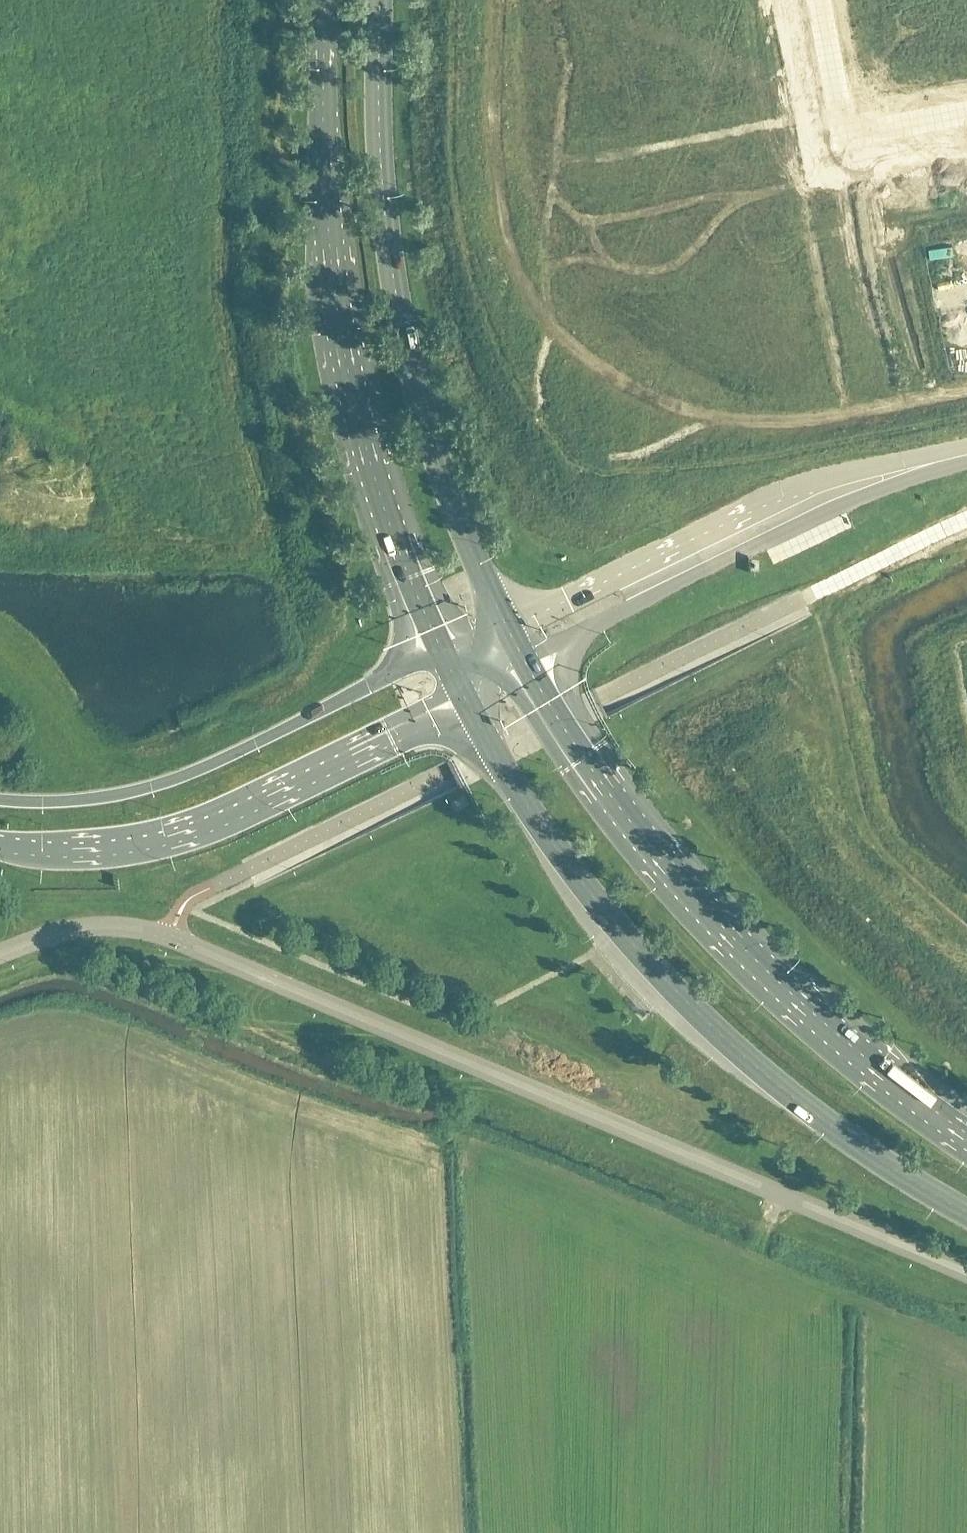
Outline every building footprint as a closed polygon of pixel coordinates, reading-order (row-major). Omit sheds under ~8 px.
[(729,12),(727,3),(711,6),(713,15),(729,12)] [(695,9),(697,18),(713,15),(711,6),(695,9)] [(756,52),(748,54),(750,65),(758,63),(756,52)] [(587,74),(584,60),(576,62),(579,76),(587,74)] [(714,60),(706,62),(708,73),(716,72),(714,60)] [(756,75),(760,75),(758,63),(750,65),(752,76),(756,75)] [(670,65),(662,66),(665,78),(673,76),(670,65)] [(714,84),(718,83),(716,72),(708,73),(710,85),(714,84)] [(628,73),(620,75),(622,86),(630,85),(628,73)] [(764,112),(756,75),(735,80),(742,116),(764,112)] [(671,88),(675,87),(673,76),(665,78),(667,89),(671,88)] [(714,84),(721,120),(742,116),(735,80),(718,83),(714,84)] [(628,97),(632,96),(630,85),(622,86),(624,97),(628,97)] [(946,240),(938,242),(940,254),(948,252),(946,240)] [(938,242),(930,243),(932,255),(940,254),(938,242)] [(930,243),(922,245),(924,257),(932,255),(930,243)] [(914,247),(917,258),(924,257),(922,245),(914,247)] [(950,264),(948,252),(940,254),(942,265),(950,264)] [(935,267),(942,265),(940,254),(932,255),(935,267)] [(927,268),(935,267),(932,255),(924,257),(927,268)] [(919,270),(927,268),(924,257),(917,258),(919,270)] [(955,347),(956,354),(966,352),(966,347),(966,344),(955,347)] [(955,347),(943,349),(944,357),(956,354),(955,347)] [(956,354),(958,362),(966,360),(966,352),(956,354)] [(944,357),(946,365),(958,362),(956,354),(944,357)] [(958,362),(959,370),(966,369),(966,360),(958,362)] [(948,372),(959,370),(958,362),(946,365),(948,372)] [(949,380),(961,378),(959,370),(948,372),(949,380)]
